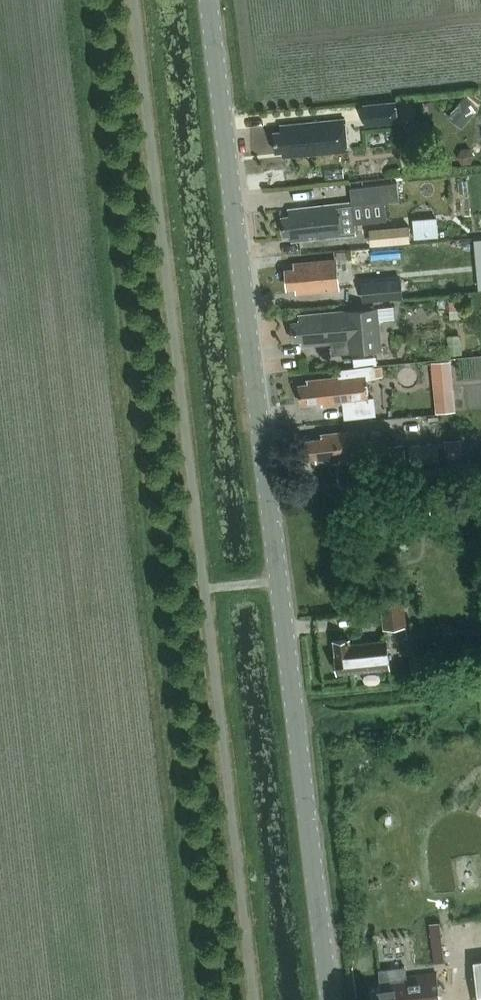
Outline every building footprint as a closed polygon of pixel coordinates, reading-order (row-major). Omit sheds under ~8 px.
[(465,95),(449,116),(463,127),(480,107),(478,106),(480,102),(480,99),(473,93),(469,98),(465,95)] [(422,102),(424,113),(436,111),(434,100),(422,102)] [(365,104),(367,125),(399,122),(397,101),(365,104)] [(346,151),(342,118),(281,124),(282,133),(274,134),(276,152),(284,151),(284,157),(346,151)] [(470,149),(461,149),(457,157),(462,165),(471,164),(475,157),(470,149)] [(291,216),(283,217),(285,235),(293,234),(293,242),(357,236),(355,224),(388,220),(385,201),(401,199),(399,182),(352,187),(352,190),(353,197),(353,204),(290,211),(291,216)] [(370,228),(372,244),(411,241),(410,224),(370,228)] [(435,227),(415,229),(415,239),(436,237),(435,227)] [(337,291),(335,261),(295,264),(295,272),(286,272),(287,288),(297,288),(297,294),(337,291)] [(355,301),(384,298),(383,281),(354,284),(355,301)] [(301,323),(291,324),(293,342),(301,341),(302,346),(333,342),(344,341),(346,356),(366,354),(381,352),(377,309),(333,313),(300,317),(301,323)] [(462,350),(460,333),(450,333),(451,351),(462,350)] [(377,356),(354,359),(355,367),(378,365),(377,356)] [(452,361),(438,362),(439,384),(454,383),(452,361)] [(309,385),(297,387),(299,406),(321,404),(321,407),(342,404),(344,420),(377,417),(375,397),(370,397),(368,379),(378,378),(376,366),(339,370),(340,379),(309,382),(309,385)] [(364,449),(362,432),(322,437),(323,441),(304,443),(306,461),(315,460),(316,465),(351,461),(350,450),(364,449)] [(464,440),(445,441),(447,464),(465,463),(464,440)] [(413,468),(444,464),(441,443),(410,447),(413,468)] [(381,450),(371,451),(372,464),(382,463),(381,450)] [(405,594),(381,597),(385,630),(409,627),(405,594)] [(389,669),(386,642),(349,646),(348,641),(334,643),(337,674),(389,669)] [(372,990),(374,999),(440,999),(437,974),(408,977),(407,967),(378,970),(379,981),(378,981),(380,989),(372,990)]
